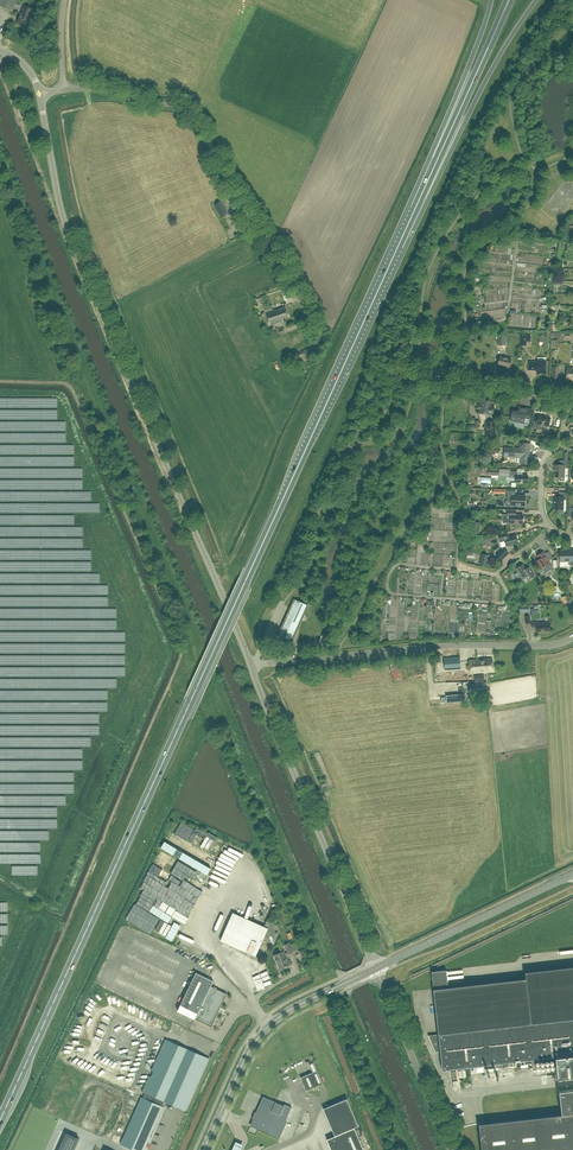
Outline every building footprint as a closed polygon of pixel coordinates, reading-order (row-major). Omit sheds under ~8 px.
[(13,11),(18,0),(0,0),(0,6),(13,11)] [(33,9),(25,6),(21,15),(17,23),(30,29),(34,20),(29,18),(33,9)] [(553,210),(560,202),(564,199),(558,193),(547,205),(553,210)] [(214,205),(221,217),(227,213),(221,202),(214,205)] [(288,317),(285,308),(277,310),(275,309),(264,313),(269,326),(283,321),(282,319),(288,317)] [(530,336),(521,335),(520,346),(526,346),(526,342),(530,342),(530,336)] [(315,351),(312,346),(296,355),(299,359),(315,351)] [(511,359),(500,356),(498,365),(509,368),(511,359)] [(546,361),(537,361),(537,362),(529,362),(528,370),(536,370),(536,374),(545,374),(546,361)] [(480,400),(479,410),(479,413),(493,415),(494,406),(491,406),(492,401),(480,400)] [(532,409),(521,407),(520,413),(512,411),(510,421),(523,424),(524,417),(530,419),(532,409)] [(550,418),(538,415),(537,422),(533,421),(532,428),(540,429),(541,425),(543,426),(543,427),(548,428),(550,418)] [(530,444),(522,443),(521,448),(504,448),(504,457),(520,458),(520,463),(529,464),(529,454),(528,453),(528,449),(530,449),(530,444)] [(569,461),(559,461),(559,465),(554,465),(553,469),(555,469),(554,477),(559,477),(559,481),(564,481),(564,468),(568,468),(569,461)] [(517,472),(510,471),(509,478),(516,479),(516,483),(527,484),(528,476),(517,475),(517,472)] [(515,491),(507,491),(506,501),(511,502),(511,505),(525,506),(525,496),(515,495),(515,491)] [(567,493),(558,492),(558,497),(553,497),(553,501),(554,501),(554,509),(563,509),(563,500),(566,500),(567,493)] [(516,511),(507,511),(507,516),(503,516),(503,523),(510,523),(510,524),(522,524),(523,515),(515,515),(516,511)] [(506,547),(505,548),(504,547),(496,555),(501,561),(509,553),(508,552),(510,549),(509,546),(518,544),(516,535),(508,537),(507,533),(498,535),(500,542),(504,541),(506,547)] [(567,549),(567,551),(559,551),(559,561),(568,561),(568,565),(572,564),(572,549),(567,549)] [(552,559),(548,552),(544,554),(543,552),(537,556),(539,559),(536,561),(541,569),(542,568),(544,572),(551,568),(549,564),(550,563),(548,561),(552,559)] [(529,566),(525,569),(522,565),(515,569),(517,572),(514,573),(514,575),(516,578),(517,578),(520,577),(521,579),(525,577),(528,580),(534,576),(529,566)] [(309,605),(294,599),(277,635),(292,642),(309,605)] [(543,625),(543,622),(536,623),(536,622),(531,622),(532,628),(537,628),(537,632),(548,631),(550,631),(550,624),(547,624),(543,625)] [(319,645),(325,648),(330,637),(324,635),(319,645)] [(461,669),(460,656),(444,658),(445,670),(461,669)] [(493,671),(492,658),(468,660),(470,674),(493,671)] [(398,665),(398,663),(394,664),(395,666),(391,667),(394,681),(403,679),(400,665),(398,665)] [(486,694),(485,683),(468,684),(469,695),(486,694)] [(264,927),(232,913),(220,941),(255,956),(262,940),(269,943),(271,942),(272,943),(274,943),(274,941),(275,941),(278,935),(278,933),(275,932),(277,926),(276,925),(266,920),(264,927)] [(290,946),(289,943),(284,945),(288,954),(292,952),(295,951),(293,945),(290,946)] [(289,965),(283,951),(274,955),(279,969),(289,965)] [(525,973),(526,979),(448,988),(446,970),(431,972),(439,1034),(428,1035),(435,1052),(435,1050),(440,1050),(443,1070),(461,1068),(461,1070),(458,1070),(459,1078),(466,1077),(465,1070),(464,1070),(464,1068),(556,1057),(559,1078),(572,1077),(572,967),(525,973)] [(180,1005),(177,1011),(194,1019),(211,1027),(227,994),(211,987),(213,981),(196,973),(180,1005)] [(107,1012),(105,1019),(112,1020),(113,1013),(107,1012)] [(164,1107),(162,1106),(164,1102),(185,1110),(187,1106),(188,1107),(209,1058),(165,1039),(151,1070),(153,1071),(151,1076),(149,1075),(142,1091),(145,1093),(143,1098),(141,1097),(139,1103),(137,1107),(136,1109),(136,1110),(135,1111),(124,1135),(124,1136),(124,1137),(120,1144),(134,1149),(144,1149),(164,1107)] [(549,1061),(537,1062),(538,1075),(547,1074),(547,1073),(553,1073),(552,1064),(549,1064),(549,1061)] [(323,1084),(317,1070),(300,1078),(306,1091),(323,1084)] [(479,1124),(482,1149),(570,1149),(572,1149),(572,1090),(559,1091),(561,1115),(479,1124)] [(263,1097),(259,1106),(286,1118),(291,1107),(284,1104),(284,1106),(263,1097)] [(320,1110),(332,1137),(326,1140),(331,1149),(364,1149),(354,1128),(358,1126),(347,1099),(320,1110)] [(285,1121),(286,1118),(259,1106),(255,1113),(257,1114),(256,1116),(284,1128),(287,1122),(285,1121)] [(284,1128),(256,1116),(252,1125),(280,1137),(284,1128)] [(59,1149),(73,1149),(79,1138),(66,1133),(59,1149)] [(236,1141),(232,1149),(241,1149),(243,1144),(236,1141)]
